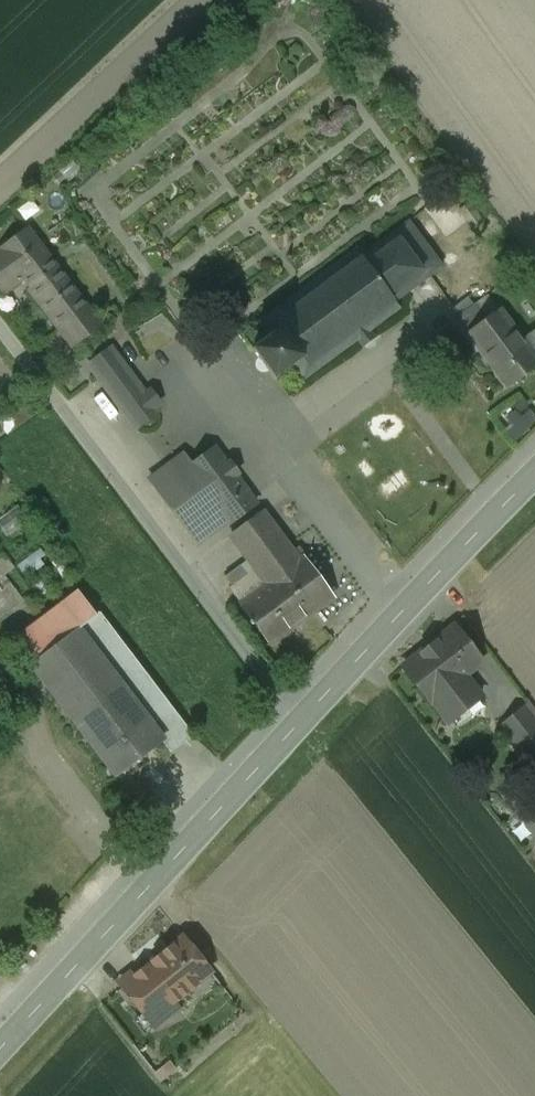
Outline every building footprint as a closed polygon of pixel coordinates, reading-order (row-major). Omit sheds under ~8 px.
[(357,249),(259,322),(269,336),(252,349),(275,379),(292,367),(302,381),(357,340),(363,347),(375,338),(370,331),(400,308),(395,302),(443,266),(409,220),(361,256),(357,249)] [(27,228),(1,248),(2,249),(0,250),(0,288),(4,293),(24,278),(31,287),(27,289),(71,347),(100,325),(27,228)] [(474,304),(458,316),(470,332),(486,321),(474,304)] [(151,354),(181,338),(166,311),(136,328),(151,354)] [(499,311),(486,321),(470,332),(469,333),(508,386),(534,367),(534,359),(499,311)] [(158,410),(111,349),(90,365),(136,427),(158,410)] [(0,414),(11,432),(43,412),(31,394),(0,414)] [(215,448),(191,465),(183,455),(150,479),(198,543),(228,520),(230,522),(256,503),(236,475),(238,473),(237,472),(235,473),(229,466),(231,464),(230,463),(228,464),(215,448)] [(23,505),(0,518),(6,529),(29,516),(23,505)] [(262,511),(231,535),(255,568),(268,584),(299,561),(262,511)] [(0,556),(0,576),(2,574),(4,576),(14,569),(3,554),(0,556)] [(268,584),(241,604),(270,643),(332,597),(303,558),(299,561),(268,584)] [(255,568),(229,587),(241,604),(268,584),(255,568)] [(0,576),(0,621),(24,603),(4,576),(2,574),(0,576)] [(98,617),(79,592),(16,640),(34,664),(31,666),(32,666),(33,666),(116,776),(116,777),(162,742),(172,734),(173,735),(184,726),(100,615),(98,617)] [(454,627),(403,666),(431,702),(432,701),(448,722),(481,696),(464,675),(482,662),(454,627)] [(524,707),(511,717),(523,733),(531,743),(534,740),(534,721),(524,707)] [(172,734),(162,742),(170,753),(192,737),(184,726),(173,735),(172,734)] [(523,733),(513,741),(529,762),(534,757),(534,740),(531,743),(523,733)] [(525,793),(510,805),(534,836),(534,807),(525,793)] [(183,937),(168,949),(169,949),(146,968),(173,1002),(211,972),(183,937)] [(146,968),(123,986),(144,1013),(149,1009),(160,1023),(178,1008),(173,1002),(146,968)]
